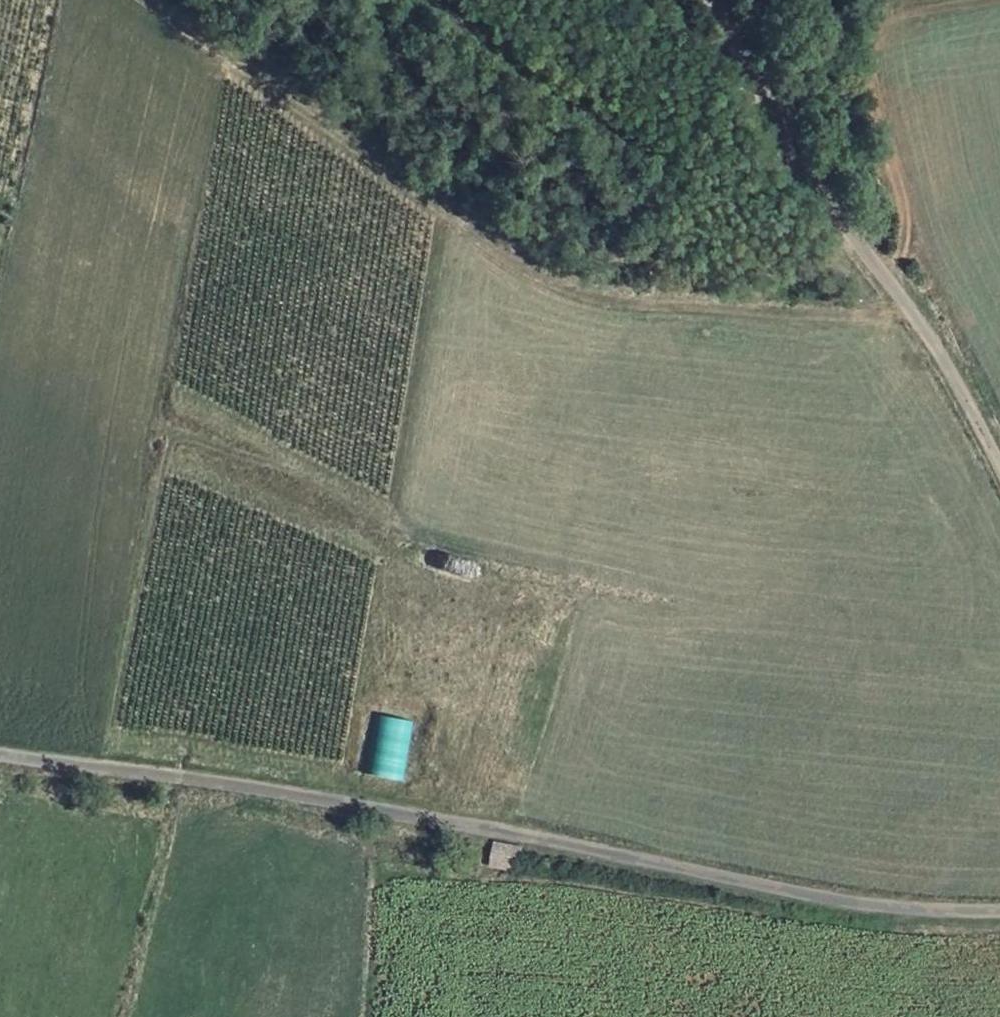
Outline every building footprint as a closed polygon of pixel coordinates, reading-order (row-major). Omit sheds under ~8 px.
[(517,871),(521,850),(493,844),(489,866),(517,871)]
